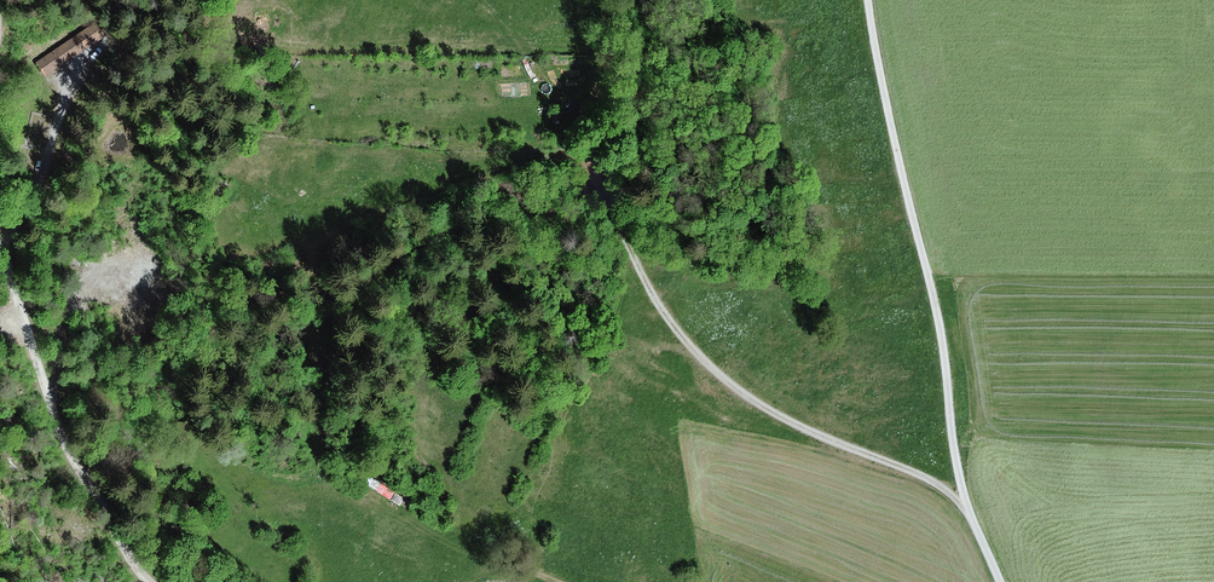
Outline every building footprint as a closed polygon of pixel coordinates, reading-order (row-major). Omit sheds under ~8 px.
[(99,19),(35,61),(45,75),(109,34),(99,19)]
